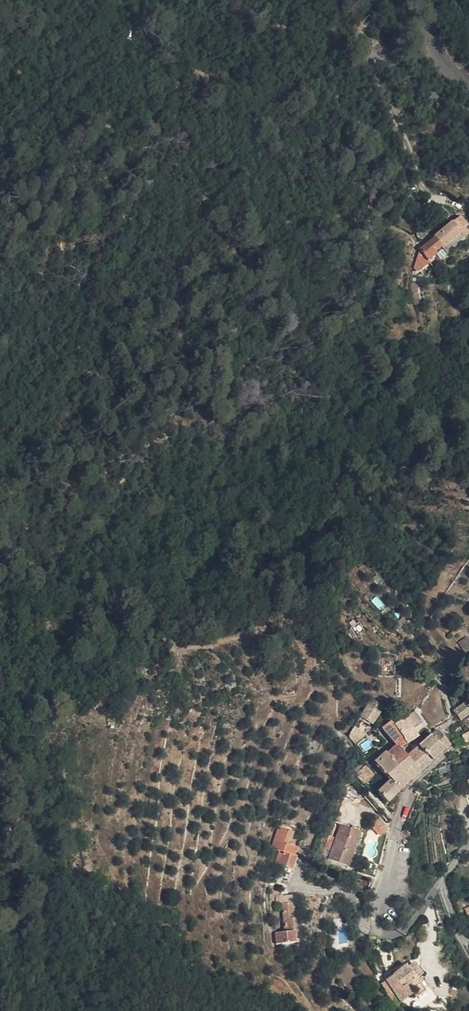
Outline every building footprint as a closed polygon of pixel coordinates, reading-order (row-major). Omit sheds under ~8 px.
[(463,229),(468,225),(468,223),(463,215),(457,219),(463,229)] [(451,238),(461,231),(454,221),(452,218),(434,231),(441,241),(442,243),(450,237),(451,238)] [(457,219),(454,221),(461,231),(463,229),(457,219)] [(434,231),(431,236),(421,243),(428,254),(436,249),(434,246),(441,241),(434,231)] [(452,240),(462,233),(461,231),(451,238),(452,240)] [(371,601),(380,611),(385,605),(376,596),(371,601)] [(404,612),(397,604),(389,611),(396,619),(404,612)] [(405,619),(407,617),(404,612),(396,619),(394,620),(398,625),(405,619)] [(403,632),(410,626),(405,619),(398,625),(403,632)] [(468,644),(468,631),(460,636),(466,646),(468,644)] [(384,698),(373,691),(369,697),(379,705),(384,698)] [(462,713),(468,709),(468,699),(466,695),(456,702),(462,713)] [(369,697),(361,710),(371,717),(373,714),(379,705),(369,697)] [(416,705),(407,712),(413,721),(423,714),(416,705)] [(417,726),(413,721),(407,712),(394,719),(399,726),(403,731),(406,734),(417,726)] [(382,722),(390,733),(399,726),(394,719),(391,715),(382,722)] [(354,739),(361,727),(353,721),(347,731),(354,739)] [(430,729),(419,740),(433,755),(451,739),(440,725),(430,729)] [(390,733),(394,737),(403,731),(399,726),(390,733)] [(397,742),(402,741),(407,736),(406,734),(403,731),(394,737),(397,741),(397,742)] [(422,764),(433,755),(419,740),(410,749),(422,764)] [(409,750),(402,741),(397,742),(397,741),(386,751),(396,762),(399,759),(409,750)] [(422,764),(410,749),(409,750),(399,759),(411,773),(422,764)] [(386,751),(378,758),(390,773),(384,777),(375,784),(388,798),(397,787),(411,773),(399,759),(396,762),(386,751)] [(333,851),(351,858),(364,824),(348,817),(345,816),(331,850),(333,851)] [(298,846),(297,846),(300,837),(292,835),(289,834),(292,822),(282,819),(280,818),(274,840),(275,840),(285,843),(282,857),(293,860),(296,861),(300,847),(298,846)] [(295,895),(300,894),(300,887),(280,889),(281,896),(287,896),(295,895)] [(301,910),(297,910),(295,895),(287,896),(290,925),(297,924),(303,921),(301,910)] [(356,914),(365,913),(364,903),(355,904),(356,914)] [(281,937),(304,935),(303,921),(297,924),(280,933),(281,937)] [(280,933),(297,924),(290,925),(280,926),(280,933)] [(409,958),(395,966),(403,980),(401,982),(406,991),(416,987),(418,990),(427,985),(420,972),(424,970),(417,957),(411,960),(409,958)] [(403,980),(395,966),(388,970),(395,983),(401,993),(406,991),(401,982),(403,980)] [(406,991),(401,993),(404,998),(418,990),(416,987),(406,991)]
